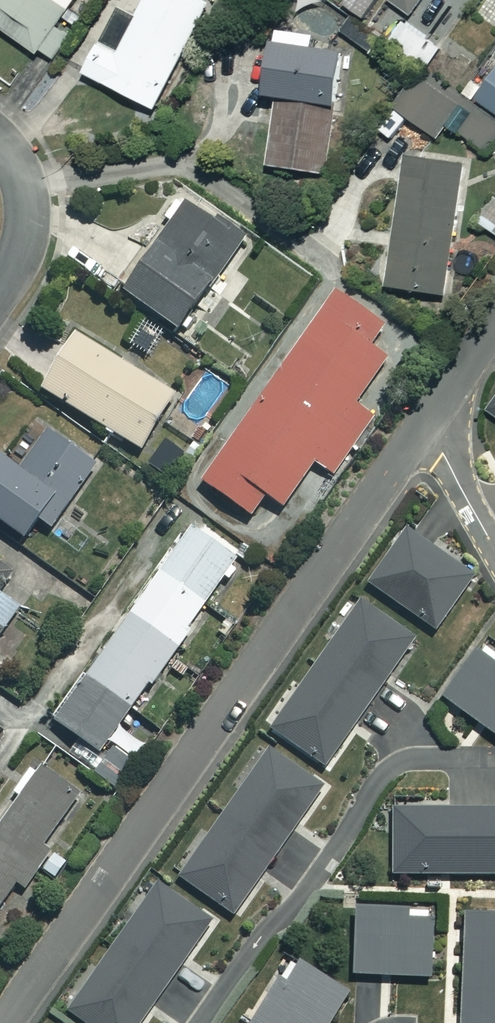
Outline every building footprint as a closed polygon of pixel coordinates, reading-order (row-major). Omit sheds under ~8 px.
[(52,63),(72,33),(57,23),(72,0),(0,0),(0,29),(52,63)] [(197,0),(144,0),(117,48),(100,38),(81,71),(149,109),(208,6),(197,0)] [(341,3),(363,19),(377,0),(343,0),(341,3)] [(438,45),(388,4),(367,30),(417,71),(438,45)] [(319,37),(275,33),(268,98),(281,99),(274,169),(331,175),(344,54),(317,51),(319,37)] [(494,117),(494,65),(471,101),(494,117)] [(471,101),(425,71),(398,112),(438,139),(446,126),(487,153),(494,141),(494,117),(471,101)] [(473,168),(417,159),(396,288),(452,297),(473,168)] [(240,240),(183,200),(118,293),(175,333),(240,240)] [(378,326),(329,294),(203,488),(252,519),(266,498),(283,510),(314,463),(335,477),(373,418),(351,404),(381,359),(364,348),(378,326)] [(170,393),(71,336),(39,392),(138,449),(170,393)] [(46,431),(18,470),(0,458),(0,524),(21,539),(35,519),(49,529),(94,465),(46,431)] [(157,570),(206,605),(237,561),(188,526),(157,570)] [(472,577),(405,531),(367,585),(434,632),(472,577)] [(0,565),(0,587),(11,572),(0,565)] [(84,675),(132,709),(206,605),(157,570),(84,675)] [(18,607),(0,595),(0,632),(18,607)] [(412,641),(359,603),(270,730),(323,768),(412,641)] [(483,646),(450,694),(494,725),(494,654),(483,646)] [(84,675),(51,721),(86,745),(74,762),(113,790),(144,746),(119,729),(132,709),(84,675)] [(320,789),(267,752),(179,878),(231,915),(320,789)] [(31,763),(9,793),(18,799),(0,823),(0,903),(14,883),(22,888),(48,851),(43,847),(79,797),(31,763)] [(392,863),(407,862),(408,866),(426,866),(426,853),(450,853),(450,858),(470,858),(470,853),(481,852),(481,846),(488,846),(488,852),(494,852),(494,798),(391,799),(392,863)] [(157,886),(67,1012),(82,1022),(137,1022),(209,923),(157,886)] [(432,912),(354,907),(350,975),(428,979),(432,912)] [(464,913),(457,1022),(494,1022),(494,915),(464,913)] [(277,980),(251,1022),(327,1022),(345,992),(295,963),(283,983),(277,980)]
